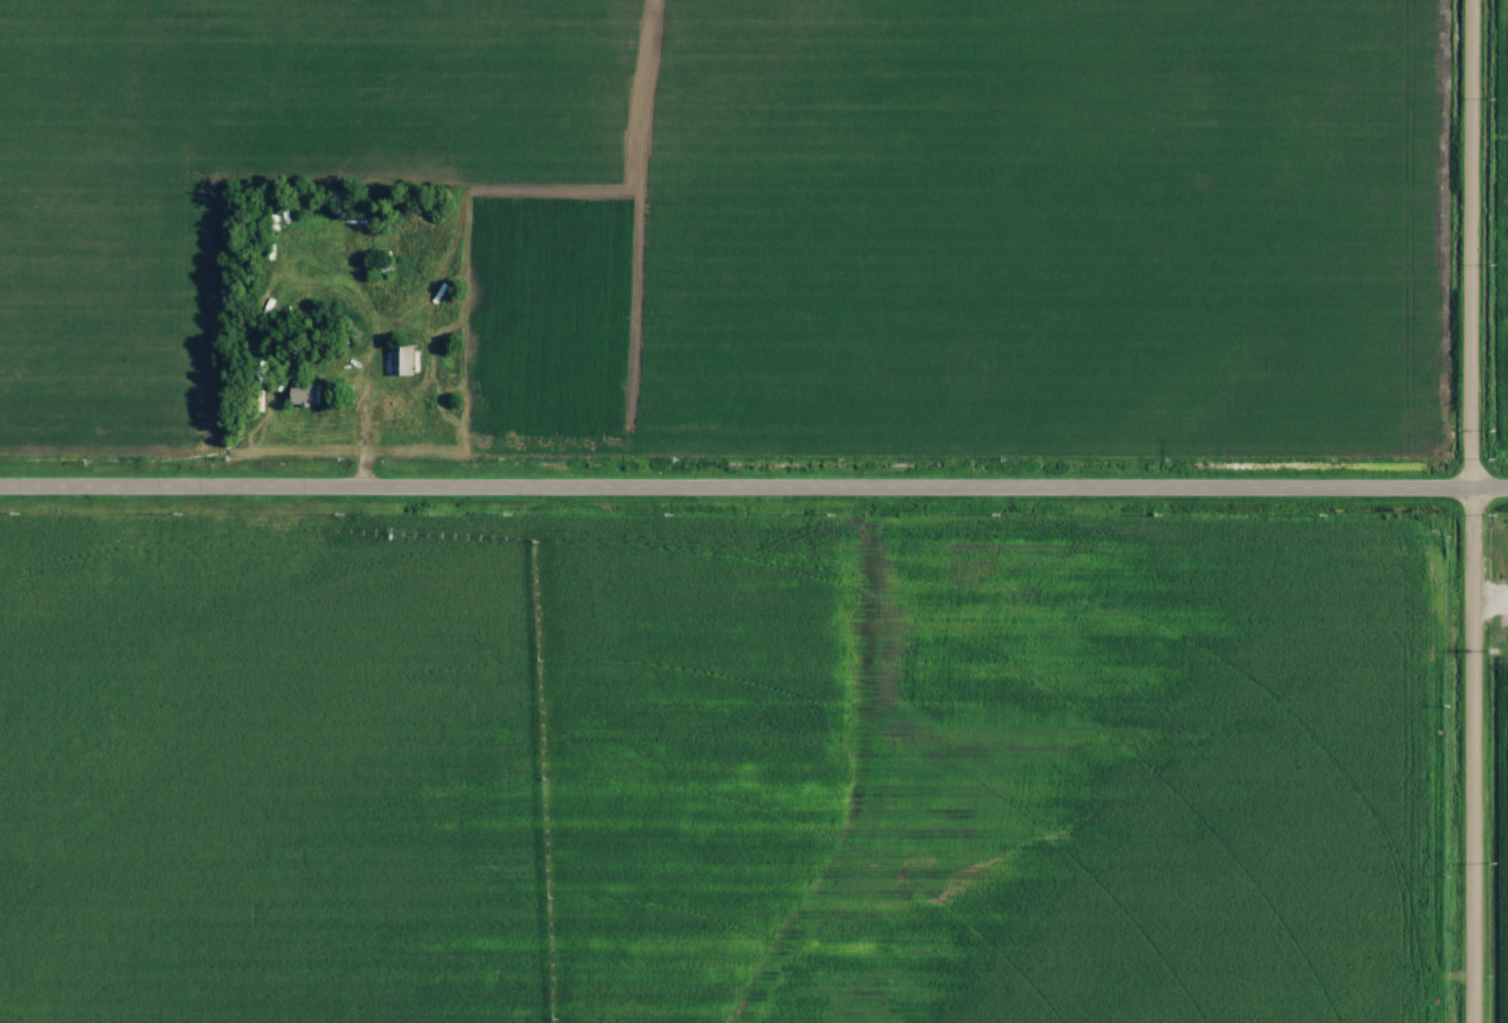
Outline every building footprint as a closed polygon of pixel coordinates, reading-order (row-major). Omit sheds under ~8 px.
[(375,245),(375,253),(394,253),(394,245),(375,245)] [(384,266),(387,273),(392,270),(389,263),(384,266)] [(413,377),(413,348),(390,348),(390,377),(413,377)] [(320,384),(292,384),(292,405),(320,405),(320,384)]
